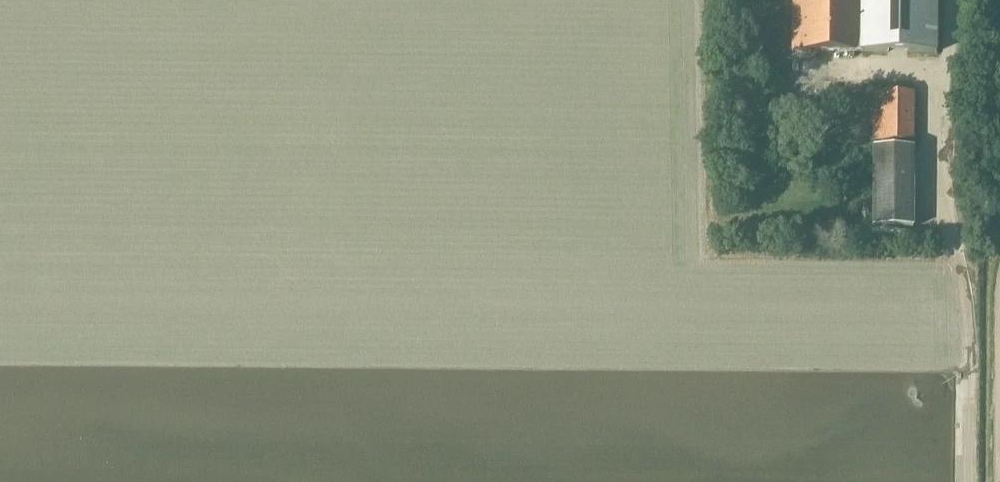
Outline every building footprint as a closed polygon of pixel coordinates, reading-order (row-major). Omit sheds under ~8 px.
[(792,51),(937,51),(937,0),(792,0),(792,51)] [(874,91),(874,140),(914,140),(914,91),(874,91)] [(874,146),(874,226),(914,226),(914,146),(874,146)]
